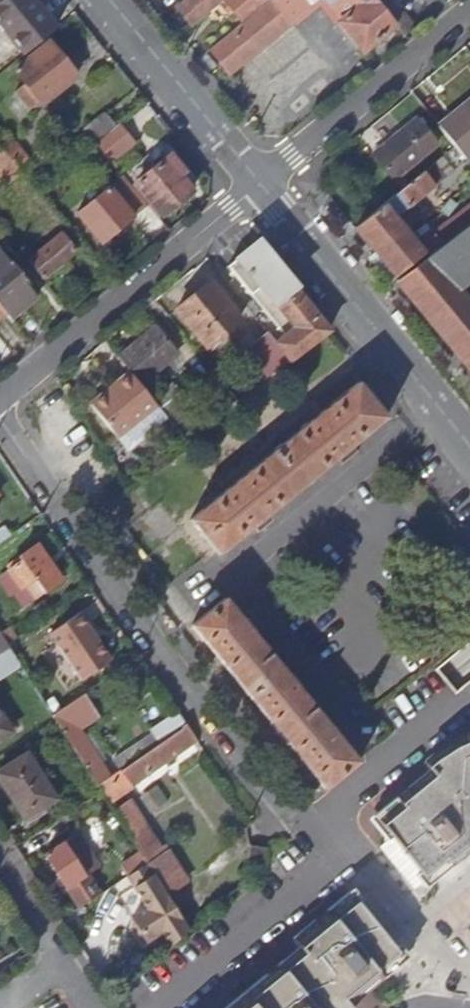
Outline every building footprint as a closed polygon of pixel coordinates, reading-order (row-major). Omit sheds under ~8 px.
[(0,0),(0,22),(26,54),(31,50),(56,28),(33,0),(1,0),(0,0)] [(178,9),(191,25),(221,0),(188,0),(178,9)] [(229,73),(292,23),(289,19),(313,0),(271,0),(241,24),(209,49),(229,73)] [(241,24),(271,0),(222,0),(241,24)] [(363,53),(396,25),(375,0),(324,0),(340,20),(338,22),(363,53)] [(31,50),(26,54),(16,62),(13,64),(18,69),(15,72),(42,104),(77,75),(49,42),(35,54),(31,50)] [(466,160),(469,156),(469,102),(439,127),(455,147),(466,160)] [(95,143),(115,126),(104,113),(84,129),(95,143)] [(375,155),(392,180),(435,145),(417,122),(375,155)] [(95,143),(110,161),(131,144),(115,126),(95,143)] [(0,146),(22,172),(31,163),(10,138),(0,146)] [(0,146),(0,174),(7,184),(22,172),(0,146)] [(131,185),(148,205),(156,215),(158,218),(191,191),(178,175),(182,171),(169,155),(131,185)] [(469,164),(449,180),(469,206),(469,165),(469,164)] [(433,165),(424,172),(435,186),(444,178),(433,165)] [(424,172),(400,191),(386,202),(384,204),(395,218),(435,186),(424,172)] [(131,185),(123,175),(109,186),(133,217),(148,205),(131,185)] [(101,243),(133,217),(109,186),(76,212),(101,243)] [(361,222),(384,204),(386,202),(381,196),(356,217),(361,222)] [(355,227),(395,276),(425,253),(416,243),(401,225),(395,218),(384,204),(361,222),(355,227)] [(406,221),(401,225),(416,243),(421,239),(406,221)] [(443,244),(428,256),(397,280),(469,369),(469,300),(454,280),(469,268),(469,224),(443,244)] [(428,256),(443,244),(432,231),(421,239),(416,243),(425,253),(428,256)] [(28,261),(42,278),(75,251),(61,234),(28,261)] [(265,252),(257,241),(228,264),(265,309),(293,286),(265,252)] [(10,318),(39,294),(3,250),(0,253),(0,306),(10,318)] [(207,345),(240,319),(209,282),(177,308),(207,345)] [(330,332),(293,286),(265,309),(285,334),(275,342),(290,361),(330,332)] [(120,358),(131,371),(141,384),(179,353),(157,328),(120,358)] [(269,377),(290,361),(275,342),(268,334),(248,351),(269,377)] [(141,384),(131,371),(115,384),(117,387),(110,393),(107,390),(91,403),(99,414),(101,415),(119,437),(148,414),(150,414),(159,406),(156,402),(141,384)] [(225,407),(235,398),(216,373),(205,382),(225,407)] [(192,521),(220,556),(320,473),(385,418),(357,383),(233,486),(192,521)] [(156,402),(159,406),(166,414),(173,408),(185,398),(176,387),(156,402)] [(185,438),(193,432),(186,422),(188,420),(179,409),(176,411),(173,408),(166,414),(185,438)] [(193,432),(206,423),(197,413),(188,420),(186,422),(193,432)] [(12,535),(5,527),(0,530),(0,544),(12,535)] [(44,592),(62,579),(38,544),(20,556),(21,559),(9,568),(22,587),(35,578),(44,592)] [(326,789),(359,761),(291,678),(226,600),(193,626),(242,686),(308,767),(326,789)] [(112,659),(79,613),(50,633),(83,679),(112,659)] [(10,647),(8,644),(0,631),(0,654),(10,647)] [(0,654),(0,676),(19,661),(10,647),(0,654)] [(97,785),(110,776),(81,728),(100,715),(85,693),(53,715),(56,719),(62,729),(97,785)] [(12,730),(0,711),(0,738),(12,730)] [(186,724),(177,711),(152,729),(155,733),(114,760),(120,769),(186,724)] [(197,740),(186,724),(120,769),(110,776),(97,785),(101,791),(108,802),(124,791),(197,740)] [(432,755),(421,765),(427,773),(429,776),(374,821),(421,878),(469,838),(469,736),(452,745),(432,755)] [(54,799),(24,754),(0,770),(0,784),(22,819),(54,799)] [(108,802),(113,810),(129,800),(124,791),(108,802)] [(113,810),(144,859),(160,849),(129,800),(113,810)] [(80,908),(100,895),(87,874),(100,866),(78,832),(45,854),(80,908)] [(154,874),(166,894),(188,879),(166,845),(160,849),(144,859),(147,864),(154,874)] [(154,874),(147,864),(131,875),(137,885),(154,874)] [(177,941),(189,930),(182,919),(166,894),(154,874),(137,885),(134,886),(148,908),(132,918),(134,921),(133,925),(141,938),(145,939),(147,942),(163,932),(168,928),(176,941),(177,941)] [(378,977),(398,962),(349,900),(293,946),(299,955),(233,1007),(341,1007),(378,977)] [(189,930),(198,922),(192,913),(182,919),(189,930)] [(171,946),(176,941),(168,928),(163,932),(171,946)]
